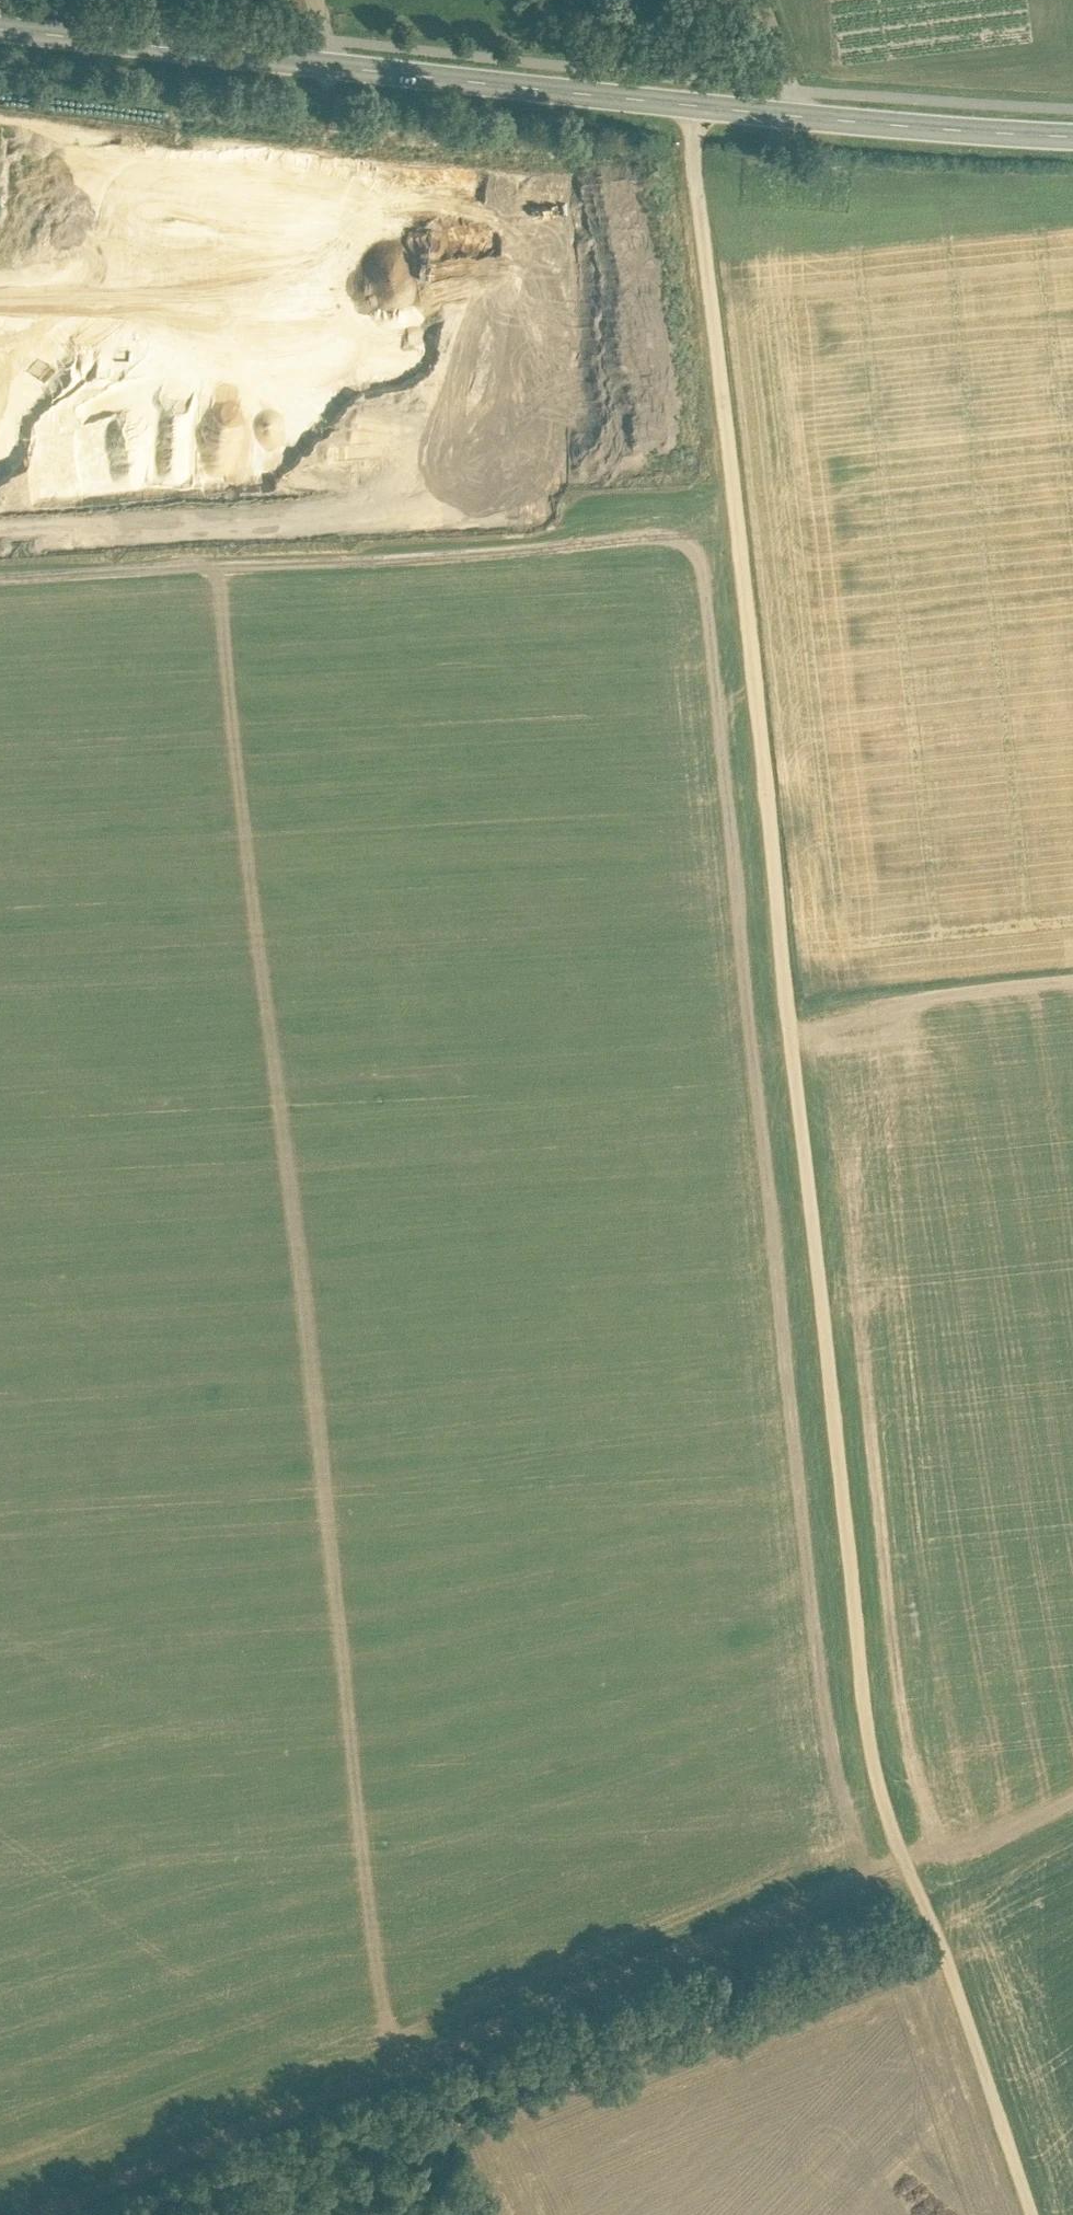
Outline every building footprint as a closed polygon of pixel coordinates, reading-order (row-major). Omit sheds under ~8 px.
[(774,65),(769,60),(763,68),(768,72),(774,65)]
